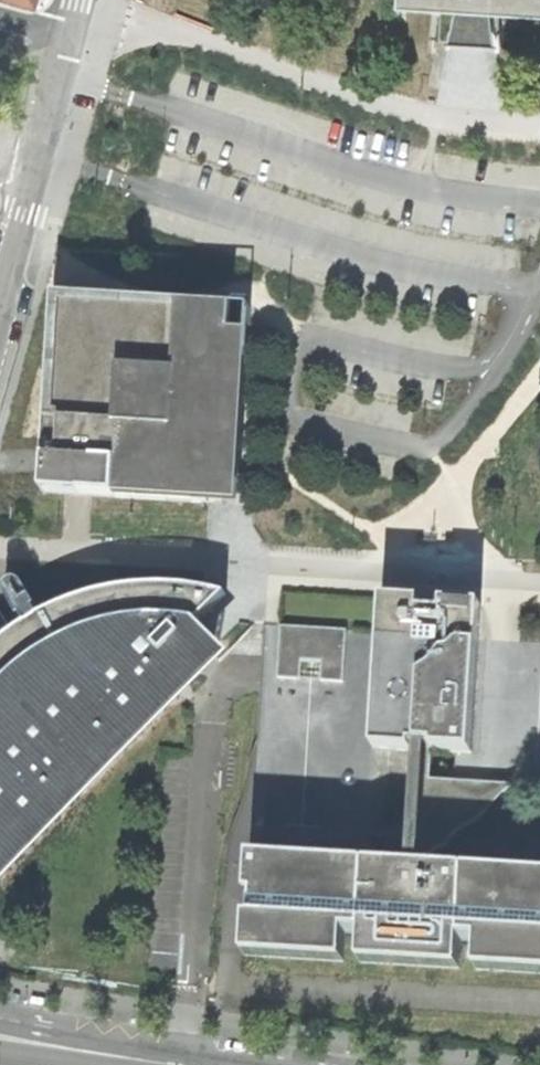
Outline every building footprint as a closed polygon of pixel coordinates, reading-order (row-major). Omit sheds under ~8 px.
[(407,4),(461,8),(455,34),(476,35),(494,35),(492,9),(501,10),(539,13),(539,0),(407,0),(407,4)] [(166,302),(55,295),(46,448),(45,460),(44,474),(43,492),(66,494),(79,494),(91,495),(208,502),(240,504),(244,438),(252,307),(166,302)] [(0,610),(0,866),(213,650),(202,640),(193,631),(225,596),(211,592),(195,589),(195,593),(181,592),(182,588),(160,587),(130,589),(101,594),(69,604),(42,617),(34,622),(22,628),(6,641),(1,636),(10,624),(0,610)] [(233,962),(539,980),(539,881),(457,875),(426,873),(427,848),(450,850),(464,831),(485,823),(516,785),(452,781),(432,779),(432,757),(461,758),(469,605),(433,603),(431,612),(411,612),(412,601),(370,597),(369,630),(362,748),(414,750),(411,816),(408,872),(366,870),(240,862),(236,902),(242,903),(241,928),(235,924),(233,962)] [(287,625),(282,677),(315,679),(348,681),(352,629),(287,625)]
